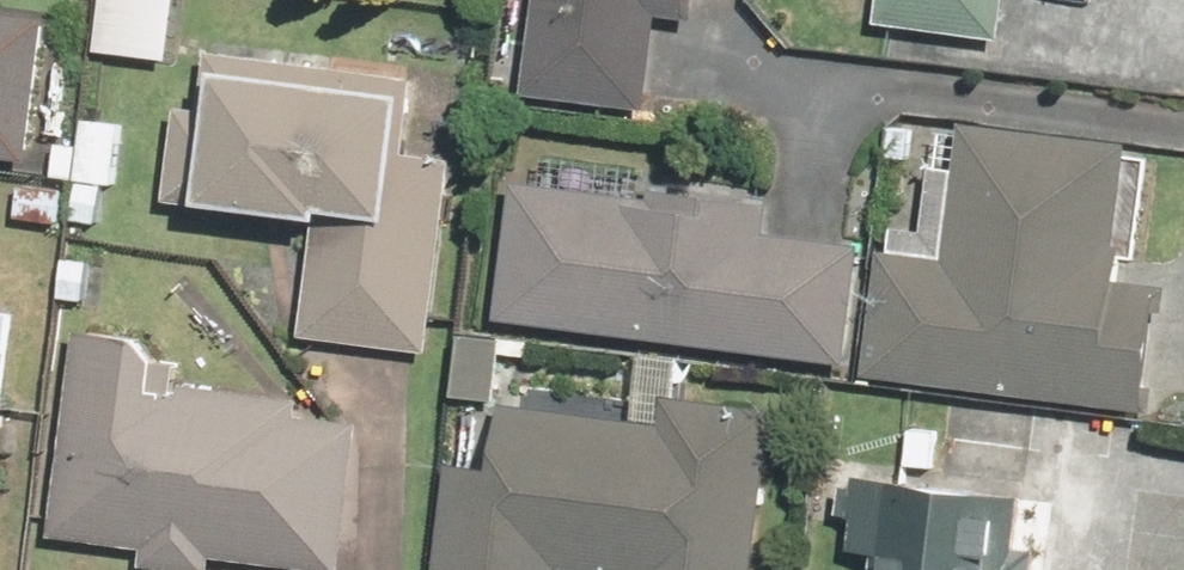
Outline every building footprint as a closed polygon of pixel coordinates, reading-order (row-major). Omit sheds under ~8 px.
[(676,25),(679,0),(525,0),(512,95),(630,111),(642,21),(676,25)] [(1007,0),(868,0),(864,30),(1000,49),(1007,0)] [(28,152),(38,8),(0,6),(0,150),(28,152)] [(396,157),(401,69),(198,57),(189,213),(303,220),(296,344),(441,353),(452,160),(396,157)] [(955,125),(949,170),(922,166),(914,234),(876,229),(856,376),(1134,413),(1151,285),(1102,278),(1119,147),(955,125)] [(754,238),(759,197),(499,164),(479,320),(844,367),(859,252),(754,238)] [(209,560),(281,569),(335,569),(355,431),(308,424),(311,401),(182,383),(187,343),(69,326),(40,536),(135,549),(132,569),(208,569),(209,560)] [(656,422),(445,398),(425,569),(748,569),(766,413),(658,401),(656,422)] [(872,474),(862,569),(1025,569),(1033,492),(872,474)]
